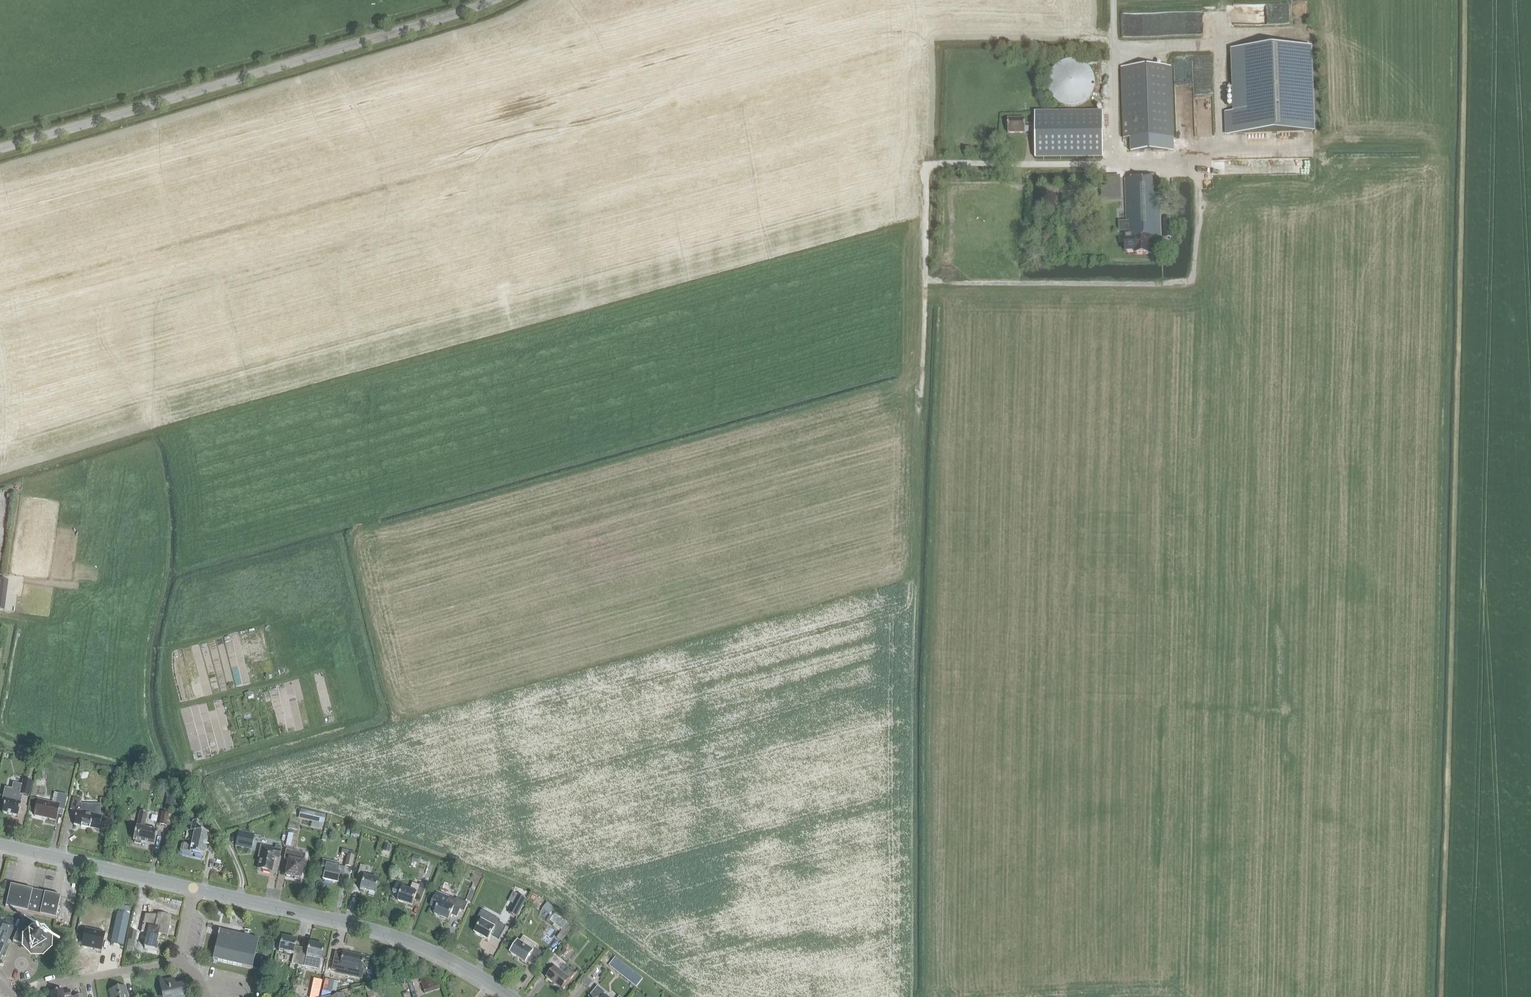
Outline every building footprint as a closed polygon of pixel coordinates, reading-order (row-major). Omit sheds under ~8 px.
[(1315,132),(1311,46),(1230,50),(1232,112),(1224,112),(1225,136),(1315,132)] [(1093,90),(1094,84),(1093,78),(1091,72),(1087,67),(1082,64),(1077,61),(1071,60),(1065,61),(1059,64),(1054,67),(1050,72),(1048,78),(1047,84),(1048,90),(1050,96),(1054,100),(1059,104),(1065,106),(1071,107),(1077,107),(1082,104),(1087,100),(1091,96),(1093,90)] [(1130,138),(1130,152),(1173,151),(1170,66),(1120,68),(1123,139),(1130,138)] [(1103,158),(1102,111),(1035,111),(1035,124),(1025,124),(1025,119),(1007,119),(1007,133),(1025,133),(1025,132),(1035,131),(1035,159),(1103,158)] [(1171,218),(1162,218),(1163,238),(1172,238),(1171,218)] [(1125,244),(1124,245),(1124,250),(1125,251),(1125,252),(1135,252),(1135,254),(1152,254),(1152,253),(1159,252),(1158,238),(1133,239),(1133,234),(1124,234),(1125,244)] [(196,730),(202,748),(209,746),(212,755),(221,752),(219,743),(227,741),(225,736),(232,733),(230,726),(215,731),(213,725),(199,730),(199,729),(196,730)] [(5,800),(2,813),(17,816),(20,803),(18,803),(20,795),(28,797),(31,782),(23,780),(21,786),(13,784),(12,790),(5,788),(2,800),(5,800)] [(58,794),(55,804),(51,803),(37,800),(34,816),(55,821),(58,809),(64,811),(67,796),(58,794)] [(175,796),(167,795),(165,802),(173,804),(175,796)] [(101,816),(100,816),(100,804),(81,804),(81,801),(81,800),(73,798),(70,810),(76,811),(73,824),(98,830),(101,816)] [(325,816),(300,810),(298,819),(323,825),(325,816)] [(154,845),(157,831),(143,828),(147,814),(140,812),(137,826),(136,826),(133,840),(135,841),(134,843),(140,844),(141,842),(154,845)] [(162,812),(159,825),(165,826),(168,814),(162,812)] [(194,831),(191,845),(184,843),(181,845),(179,850),(181,852),(190,855),(190,853),(194,854),(194,855),(200,857),(201,855),(202,856),(208,834),(200,832),(202,823),(192,821),(190,830),(194,831)] [(253,842),(254,835),(238,831),(236,843),(235,846),(243,848),(244,840),(253,842)] [(384,844),(382,851),(388,853),(391,846),(384,844)] [(278,859),(281,847),(275,846),(275,849),(260,846),(257,861),(259,862),(258,869),(263,870),(263,872),(269,873),(270,872),(271,872),(274,857),(278,859)] [(305,855),(298,853),(286,850),(284,859),(289,860),(286,876),(299,879),(305,855)] [(347,855),(346,858),(344,866),(351,867),(354,857),(347,855)] [(413,855),(411,861),(417,864),(419,858),(413,855)] [(341,881),(344,868),(338,867),(339,864),(323,860),(320,873),(324,873),(322,880),(337,883),(338,881),(341,881)] [(374,894),(378,880),(363,876),(366,867),(360,865),(355,882),(361,884),(360,890),(374,894)] [(412,906),(414,900),(420,902),(426,886),(420,883),(419,886),(412,883),(410,891),(403,888),(404,886),(397,883),(393,894),(400,896),(398,901),(412,906)] [(60,897),(10,886),(5,908),(55,919),(60,897)] [(467,904),(463,902),(456,899),(456,901),(437,892),(430,907),(437,910),(434,915),(448,921),(450,915),(456,918),(460,910),(464,912),(467,904)] [(518,896),(509,914),(516,918),(526,900),(518,896)] [(527,904),(531,906),(535,898),(531,896),(527,904)] [(542,909),(550,915),(554,909),(547,903),(542,909)] [(158,910),(145,907),(144,906),(142,914),(144,914),(141,932),(148,933),(149,928),(154,929),(158,910)] [(171,913),(158,910),(154,929),(158,930),(158,933),(167,935),(172,912),(171,912),(171,913)] [(129,915),(117,913),(110,944),(123,947),(129,915)] [(571,929),(552,914),(545,921),(552,926),(554,924),(562,931),(556,938),(561,942),(571,929)] [(14,927),(0,921),(0,958),(14,927)] [(508,921),(505,926),(497,922),(494,928),(481,921),(475,933),(488,941),(491,935),(502,942),(512,923),(508,921)] [(50,951),(51,940),(43,932),(31,931),(30,932),(19,927),(12,942),(22,946),(22,950),(30,959),(42,959),(50,951)] [(148,933),(144,947),(148,948),(147,951),(157,953),(159,942),(156,941),(158,933),(158,930),(154,929),(149,928),(148,933)] [(79,947),(100,952),(104,934),(83,929),(79,947)] [(130,930),(125,950),(131,951),(136,931),(130,930)] [(265,956),(255,954),(258,939),(235,934),(219,930),(212,960),(251,969),(252,968),(262,971),(265,956)] [(291,964),(298,965),(302,949),(295,947),(296,941),(282,937),(279,951),(293,954),(291,964)] [(534,966),(542,954),(535,949),(533,952),(518,942),(510,954),(525,964),(527,961),(534,966)] [(307,950),(302,949),(298,965),(318,970),(323,947),(309,943),(307,950)] [(566,945),(559,954),(563,957),(567,951),(568,952),(573,950),(566,945)] [(360,970),(363,957),(342,952),(341,958),(334,957),(331,970),(344,974),(346,967),(352,968),(350,974),(358,976),(360,970)] [(570,980),(575,974),(564,965),(565,964),(554,955),(546,965),(553,970),(546,979),(562,991),(570,981),(570,980)] [(642,979),(615,957),(608,966),(636,987),(642,979)] [(581,981),(588,987),(592,982),(585,976),(581,981)] [(424,994),(440,989),(439,985),(428,977),(420,980),(424,994)] [(183,984),(175,985),(173,979),(159,982),(163,996),(186,996),(183,984)] [(125,987),(110,991),(111,996),(127,996),(125,987)] [(371,987),(366,988),(369,996),(375,996),(371,987)] [(604,995),(606,994),(597,987),(589,996),(606,996),(604,995)] [(309,996),(316,996),(318,996),(319,990),(311,988),(309,996)]
